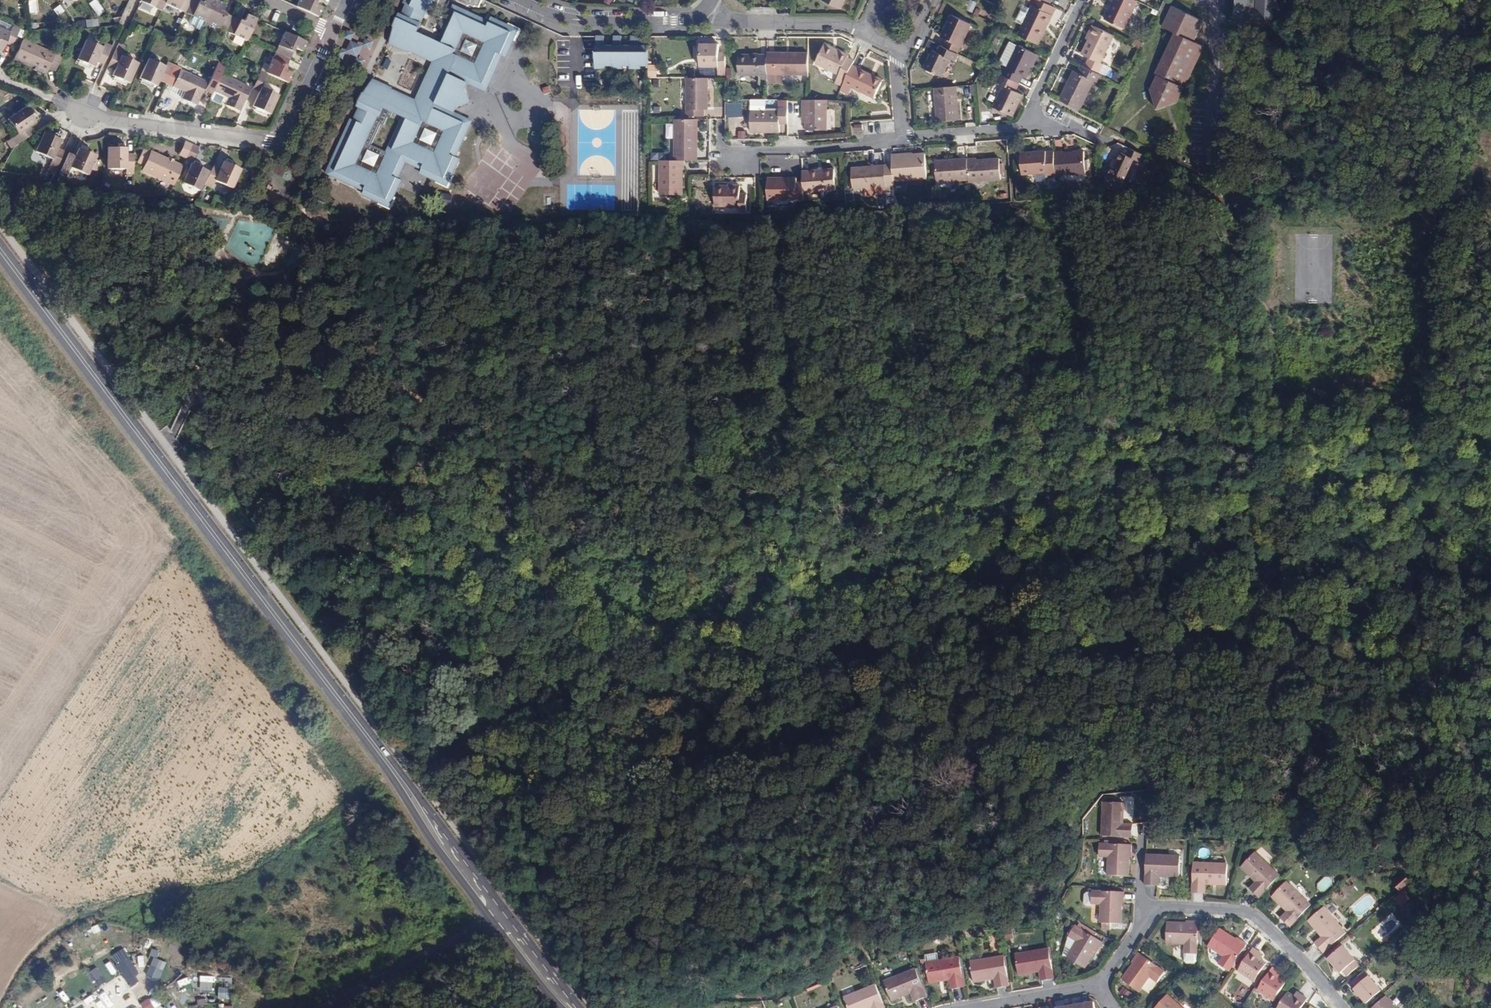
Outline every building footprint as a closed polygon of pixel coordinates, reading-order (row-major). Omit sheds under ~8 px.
[(166,0),(142,0),(141,2),(161,11),(165,3),(166,0)] [(191,0),(166,0),(165,3),(185,13),(191,0)] [(216,0),(204,0),(200,2),(196,0),(191,0),(185,13),(206,22),(216,0)] [(233,16),(223,12),(226,5),(216,0),(206,22),(226,32),(233,16)] [(317,0),(299,0),(296,6),(318,16),(322,7),(317,5),(316,1),(317,0)] [(356,107),(358,108),(353,119),(350,118),(325,173),(365,192),(363,195),(390,208),(403,180),(400,179),(407,163),(422,170),(421,173),(448,186),(461,159),(457,157),(474,121),(456,113),(458,107),(471,102),(466,90),(469,84),(486,92),(504,56),(507,57),(520,30),(492,18),(491,21),(454,5),(445,24),(441,25),(442,30),(437,40),(418,32),(426,14),(429,15),(436,2),(434,1),(435,0),(404,0),(403,3),(406,5),(401,14),(400,14),(393,27),(395,28),(390,44),(408,53),(410,52),(433,63),(415,99),(393,89),(393,88),(374,78),(365,93),(364,92),(356,107)] [(841,8),(845,0),(824,0),(841,8)] [(1056,7),(1048,3),(1041,0),(1024,0),(1023,2),(1030,5),(1017,34),(1039,44),(1047,27),(1042,25),(1047,13),(1052,15),(1056,7)] [(1137,1),(1135,0),(1114,0),(1105,19),(1124,28),(1137,1)] [(1282,0),(1235,0),(1234,18),(1251,19),(1251,13),(1259,13),(1259,19),(1282,19),(1282,0)] [(1170,91),(1179,95),(1204,43),(1195,37),(1204,18),(1174,3),(1164,23),(1176,29),(1157,70),(1159,71),(1167,75),(1164,80),(1173,85),(1170,91)] [(1047,27),(1052,15),(1047,13),(1042,25),(1047,27)] [(246,41),(256,18),(247,14),(245,19),(242,21),(233,16),(226,32),(246,41)] [(947,39),(945,46),(953,50),(966,22),(953,15),(942,37),(947,39)] [(14,24),(10,32),(0,28),(0,51),(1,51),(5,42),(12,45),(20,27),(14,24)] [(1096,26),(1092,24),(1085,37),(1090,39),(1096,26)] [(342,33),(348,36),(352,29),(345,25),(342,33)] [(1096,26),(1090,39),(1083,54),(1090,58),(1085,67),(1099,73),(1103,64),(1101,62),(1114,35),(1096,26)] [(275,52),(290,59),(294,49),(296,49),(301,51),(306,42),(284,31),(275,52)] [(363,34),(359,41),(366,44),(370,37),(363,34)] [(359,41),(348,36),(343,47),(354,52),(359,41)] [(649,64),(650,45),(639,45),(639,37),(631,37),(631,45),(621,45),(622,37),(614,37),(614,45),(604,45),(604,37),(597,37),(596,66),(606,67),(606,64),(613,64),(614,67),(623,67),(624,64),(631,64),(631,67),(641,67),(641,64),(649,64)] [(21,39),(12,59),(29,67),(30,65),(36,67),(35,69),(44,74),(47,67),(53,70),(62,51),(55,48),(53,53),(21,39)] [(102,63),(110,45),(103,42),(101,47),(84,39),(75,58),(92,66),(94,60),(102,63)] [(340,54),(343,47),(336,44),(333,51),(340,54)] [(725,69),(725,53),(718,53),(718,44),(700,45),(700,66),(718,66),(718,69),(725,69)] [(945,46),(940,44),(935,56),(930,54),(922,72),(940,81),(954,51),(953,50),(945,46)] [(852,66),(853,62),(846,58),(847,56),(824,45),(815,63),(839,75),(838,77),(845,80),(852,66)] [(1003,75),(1019,82),(1022,75),(1025,76),(1030,67),(1033,61),(1035,61),(1038,55),(1018,45),(1003,75)] [(122,50),(115,47),(106,66),(113,69),(111,74),(127,82),(136,62),(120,54),(122,50)] [(268,73),(288,82),(292,73),(287,70),(286,67),(290,59),(275,52),(266,72),(268,73)] [(361,55),(354,52),(351,60),(358,63),(361,55)] [(808,54),(767,53),(767,56),(767,75),(792,75),(804,75),(808,75),(808,54)] [(767,75),(767,56),(739,55),(739,75),(761,75),(767,76),(767,75)] [(165,82),(173,64),(167,61),(165,65),(151,59),(142,80),(155,85),(158,79),(165,82)] [(180,67),(173,64),(165,82),(172,85),(184,90),(181,97),(195,103),(206,79),(180,68),(180,67)] [(1060,100),(1080,110),(1095,81),(1098,83),(1103,75),(1099,73),(1085,67),(1081,65),(1077,72),(1071,86),(1067,86),(1060,100)] [(868,75),(852,66),(845,80),(842,87),(847,90),(850,85),(874,97),(880,84),(867,77),(868,75)] [(221,72),(214,69),(206,87),(212,90),(217,81),(221,72)] [(262,87),(268,73),(266,72),(260,69),(252,88),(259,91),(252,106),(269,114),(278,95),(262,87)] [(1074,71),(1067,86),(1071,86),(1077,72),(1074,71)] [(1177,99),(1179,95),(1170,91),(1173,85),(1164,80),(1167,75),(1159,71),(1152,86),(1157,100),(1162,99),(1164,104),(1177,99)] [(792,75),(767,75),(767,76),(767,84),(792,84),(792,75)] [(881,81),(868,75),(867,77),(880,84),(881,81)] [(1015,90),(1019,82),(1003,75),(1000,82),(1004,85),(994,106),(1010,114),(1012,115),(1023,94),(1015,90)] [(709,77),(688,77),(688,116),(704,116),(704,109),(709,109),(709,77)] [(845,80),(838,77),(834,84),(842,87),(845,80)] [(212,90),(209,97),(226,104),(223,110),(236,116),(246,94),(217,81),(212,90)] [(181,97),(184,90),(172,85),(169,92),(181,97)] [(957,86),(936,87),(938,121),(959,119),(957,86)] [(780,122),(788,122),(788,99),(779,99),(780,109),(752,109),(751,130),(779,130),(780,122)] [(827,128),(827,99),(808,99),(804,99),(803,114),(809,114),(809,122),(809,128),(827,128)] [(11,138),(15,145),(31,134),(27,127),(35,121),(25,106),(7,119),(18,134),(11,138)] [(1008,117),(1010,114),(994,106),(993,109),(1008,117)] [(692,119),(675,118),(674,159),(684,159),(697,159),(697,134),(692,134),(692,119)] [(49,166),(56,169),(65,150),(58,147),(61,140),(59,139),(53,136),(44,132),(35,151),(52,159),(49,166)] [(179,154),(186,158),(192,144),(185,141),(184,144),(179,154)] [(192,144),(186,158),(193,161),(199,147),(192,144)] [(75,155),(70,152),(61,171),(67,174),(70,167),(88,175),(89,172),(96,175),(102,161),(95,158),(97,155),(86,151),(81,148),(78,147),(75,155)] [(126,174),(135,174),(135,153),(127,153),(127,147),(125,147),(118,147),(108,147),(108,169),(126,169),(126,174)] [(1144,163),(1148,156),(1129,147),(1126,153),(1121,152),(1117,160),(1116,163),(1113,162),(1107,175),(1123,183),(1135,159),(1144,163)] [(142,170),(173,186),(183,165),(173,161),(172,163),(167,160),(168,158),(151,150),(149,153),(142,150),(136,164),(143,167),(142,170)] [(1024,177),(1056,175),(1055,151),(1045,152),(1045,155),(1023,156),(1024,177)] [(1055,151),(1056,175),(1086,173),(1084,152),(1064,153),(1063,151),(1055,151)] [(904,179),(927,177),(926,158),(916,159),(916,155),(894,157),(894,164),(886,165),(887,185),(895,184),(895,182),(896,180),(904,179)] [(969,179),(967,158),(936,161),(937,181),(969,179)] [(969,179),(969,181),(1000,179),(999,158),(977,160),(976,158),(967,158),(969,179)] [(674,159),(660,159),(659,194),(681,194),(682,168),(684,168),(684,159),(674,159)] [(214,164),(205,184),(211,187),(214,180),(232,188),(241,169),(232,164),(225,161),(224,160),(220,167),(214,164)] [(209,171),(199,166),(193,163),(191,162),(182,182),(199,190),(209,171)] [(854,188),(888,186),(887,185),(886,165),(852,167),(854,188)] [(805,193),(805,199),(807,199),(807,192),(836,190),(836,170),(803,172),(804,183),(805,193)] [(768,195),(805,193),(804,183),(797,183),(797,173),(767,175),(768,195)] [(739,185),(714,185),(715,207),(738,207),(739,212),(746,212),(746,195),(740,195),(739,185)] [(1124,804),(1102,803),(1100,837),(1131,839),(1131,825),(1123,825),(1124,804)] [(1128,854),(1131,854),(1131,847),(1099,845),(1098,858),(1106,859),(1105,876),(1128,877),(1128,859),(1128,854)] [(1259,898),(1280,876),(1256,853),(1240,869),(1255,883),(1249,889),(1259,898)] [(1145,855),(1144,886),(1157,886),(1158,878),(1178,879),(1180,857),(1145,855)] [(1226,887),(1227,864),(1193,863),(1191,894),(1205,894),(1206,886),(1226,887)] [(1311,906),(1286,882),(1271,898),(1286,913),(1280,919),(1289,927),(1311,906)] [(1121,902),(1123,902),(1123,894),(1091,892),(1090,905),(1099,906),(1098,924),(1101,924),(1101,930),(1102,931),(1110,931),(1110,925),(1120,925),(1120,906),(1121,902)] [(1405,906),(1414,904),(1413,892),(1404,893),(1405,906)] [(1347,933),(1325,907),(1307,922),(1320,938),(1314,943),(1322,954),(1347,933)] [(1197,964),(1200,962),(1201,955),(1196,954),(1197,935),(1198,925),(1198,922),(1190,921),(1190,925),(1185,925),(1166,924),(1165,945),(1183,946),(1183,954),(1186,954),(1186,960),(1188,964),(1197,964)] [(1084,969),(1094,953),(1096,949),(1098,950),(1102,944),(1074,926),(1067,938),(1074,943),(1065,957),(1084,969)] [(1247,945),(1239,939),(1238,942),(1235,939),(1220,929),(1207,947),(1222,957),(1217,964),(1228,972),(1247,945)] [(1346,977),(1360,966),(1343,947),(1328,960),(1340,975),(1342,973),(1346,977)] [(1053,980),(1048,949),(1015,955),(1018,976),(1038,973),(1039,982),(1053,980)] [(1253,949),(1250,954),(1237,972),(1255,985),(1259,980),(1257,978),(1263,970),(1267,964),(1260,960),(1256,957),(1259,953),(1253,949)] [(1247,953),(1235,971),(1237,972),(1250,954),(1247,953)] [(1138,954),(1133,960),(1135,962),(1132,966),(1121,980),(1138,993),(1150,979),(1156,983),(1164,973),(1138,954)] [(950,990),(963,988),(959,957),(925,963),(928,984),(949,981),(950,990)] [(1003,957),(970,962),(973,984),(994,981),(995,989),(1008,987),(1003,957)] [(1275,977),(1279,972),(1272,968),(1257,991),(1273,1002),(1286,984),(1280,979),(1275,977)] [(882,982),(891,1003),(910,995),(913,1003),(925,998),(914,969),(882,982)] [(1257,985),(1266,972),(1263,970),(1257,978),(1259,980),(1255,985),(1257,985)] [(1381,991),(1364,972),(1351,983),(1355,988),(1353,990),(1365,1005),(1381,991)] [(1419,972),(1411,976),(1418,989),(1426,985),(1419,972)] [(875,985),(843,998),(847,1007),(884,1007),(875,985)] [(1302,995),(1298,1000),(1293,997),(1288,993),(1278,1007),(1301,1007),(1307,999),(1302,995)] [(1167,996),(1156,1007),(1181,1007),(1167,996)] [(1387,997),(1374,1007),(1396,1007),(1387,997)] [(141,1003),(144,1007),(156,1007),(149,998),(141,1003)]
